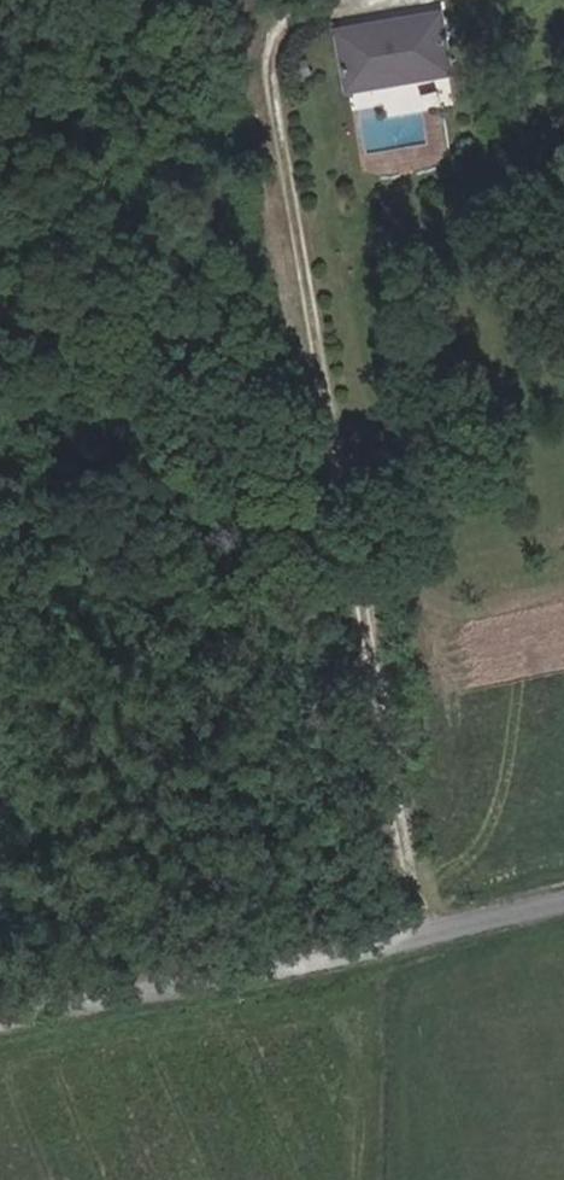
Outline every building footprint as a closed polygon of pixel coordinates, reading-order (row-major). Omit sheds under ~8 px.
[(342,57),(438,44),(430,0),(333,0),(342,57)]
